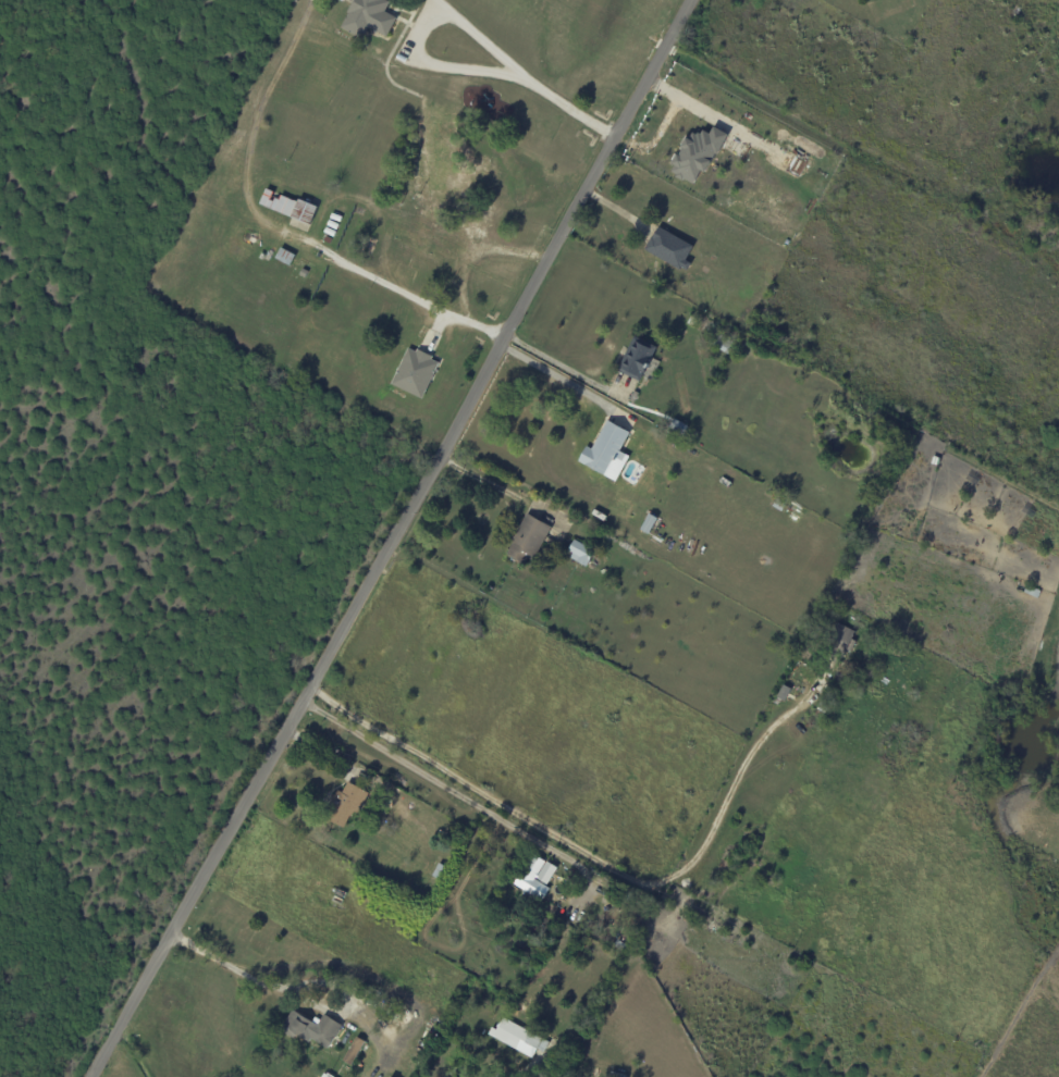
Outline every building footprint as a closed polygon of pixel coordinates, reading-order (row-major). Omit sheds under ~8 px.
[(345,12),(353,0),(385,0),(390,2),(385,9),(384,12),(395,18),(384,38),(368,28),(361,40),(340,27),(348,13),(345,12)] [(728,132),(714,126),(711,133),(703,129),(701,135),(690,130),(671,172),(695,184),(702,169),(709,172),(728,132)] [(306,201),(318,207),(310,225),(260,203),(267,188),(297,201),(299,199),(306,201)] [(341,222),(331,219),(333,213),(343,218),(341,222)] [(340,225),(337,231),(328,226),(330,221),(340,225)] [(693,248),(686,261),(691,264),(687,272),(681,269),(679,271),(644,250),(652,236),(653,237),(658,227),(693,248)] [(336,233),(334,238),(324,234),(327,228),(336,233)] [(294,256),(288,267),(274,260),(280,249),(294,256)] [(689,317),(703,324),(699,332),(686,323),(689,317)] [(656,347),(639,383),(616,371),(633,336),(656,347)] [(415,352),(417,354),(418,350),(432,357),(431,360),(439,363),(421,400),(390,385),(407,348),(415,352)] [(637,392),(639,393),(635,403),(630,400),(635,391),(637,392)] [(674,420),(688,428),(682,436),(668,429),(674,420)] [(629,434),(619,453),(625,456),(619,466),(613,462),(605,478),(578,462),(586,447),(591,450),(607,421),(629,434)] [(934,457),(940,459),(939,460),(938,460),(936,467),(931,465),(934,457)] [(591,505),(605,513),(600,522),(586,515),(591,505)] [(546,536),(546,537),(568,550),(574,541),(599,555),(592,566),(589,564),(587,568),(569,559),(571,555),(545,540),(532,562),(527,560),(524,566),(506,556),(513,543),(510,542),(527,515),(551,529),(546,536)] [(654,518),(656,520),(648,535),(640,531),(649,516),(654,518)] [(1027,557),(1032,547),(1047,555),(1043,564),(1027,557)] [(1020,581),(1029,584),(1027,584),(1040,590),(1037,596),(1025,592),(1025,593),(1017,590),(1020,581)] [(854,631),(851,639),(855,641),(850,652),(847,649),(842,657),(841,657),(840,660),(828,654),(829,651),(824,647),(837,622),(854,631)] [(896,645),(899,639),(908,643),(903,654),(899,651),(900,647),(896,645)] [(890,681),(887,685),(881,681),(884,677),(890,681)] [(832,689),(840,694),(837,698),(828,693),(832,689)] [(822,702),(829,706),(825,714),(817,708),(822,702)] [(362,791),(343,828),(330,821),(333,814),(327,810),(337,791),(342,793),(347,782),(362,791)] [(547,891),(541,902),(539,901),(535,905),(525,899),(528,893),(515,886),(533,855),(545,863),(535,879),(550,888),(547,891)] [(447,867),(441,881),(431,876),(438,863),(447,867)] [(628,892),(635,896),(631,902),(625,898),(628,892)] [(324,1015),(342,1027),(327,1050),(311,1040),(309,1043),(295,1035),(292,1039),(280,1031),(293,1011),(317,1027),(324,1015)] [(542,1039),(543,1039),(538,1049),(520,1039),(515,1048),(489,1032),(492,1027),(495,1029),(503,1017),(542,1039)] [(341,1060),(355,1037),(366,1042),(350,1066),(341,1060)]
